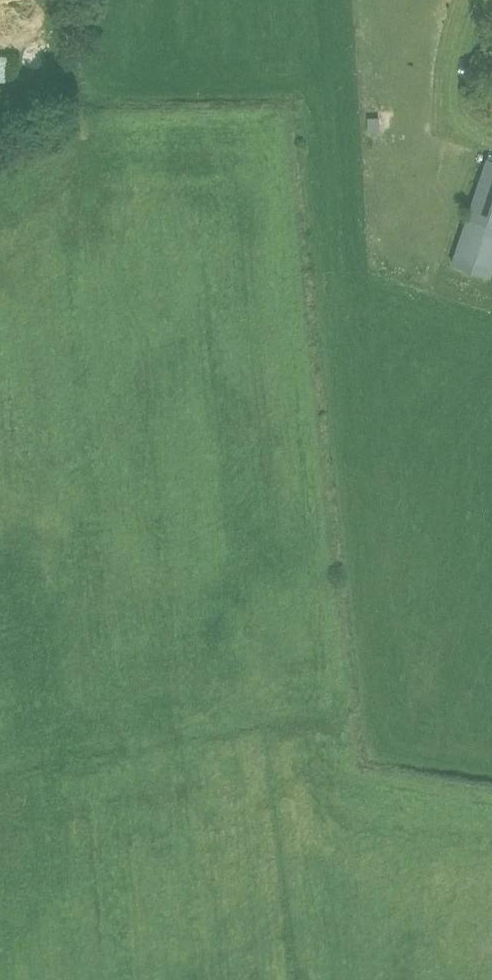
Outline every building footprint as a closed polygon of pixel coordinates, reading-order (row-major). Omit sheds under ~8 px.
[(451,263),(489,276),(491,266),(491,150),(489,149),(451,263)]
